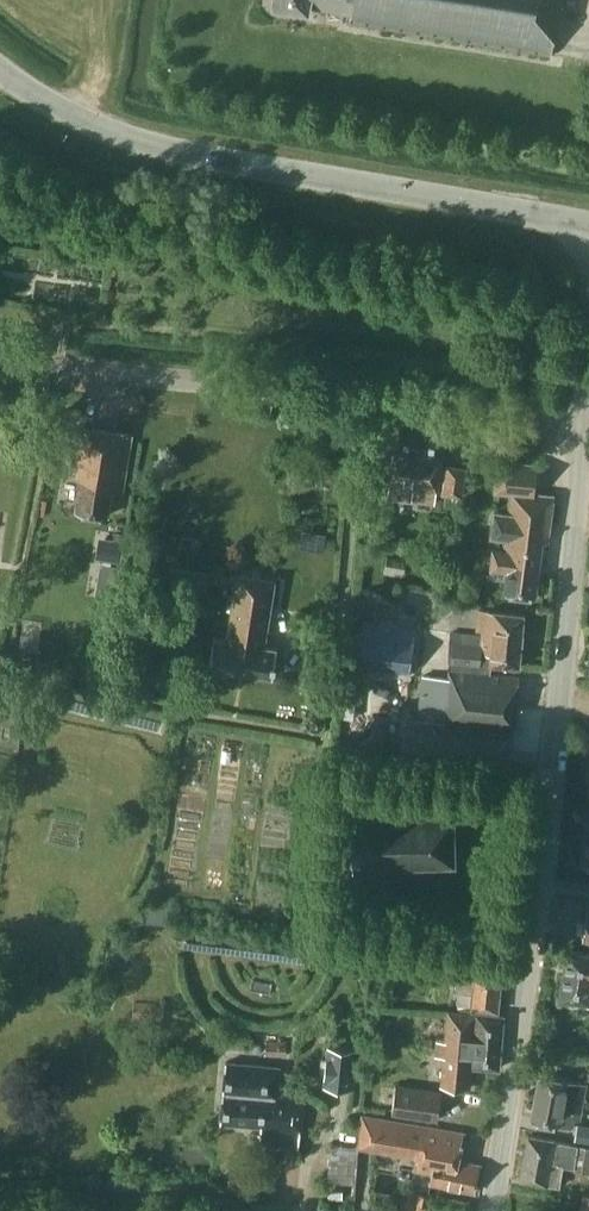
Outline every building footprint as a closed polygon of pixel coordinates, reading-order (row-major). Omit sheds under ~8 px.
[(276,2),(311,8),(312,2),(349,8),(347,20),(553,54),(562,0),(277,0),(276,2)] [(446,428),(398,421),(388,495),(436,502),(437,492),(462,495),(466,467),(447,465),(447,467),(440,466),(446,428)] [(131,433),(78,425),(73,457),(79,458),(76,477),(81,478),(76,510),(108,515),(112,491),(122,492),(131,433)] [(539,463),(500,458),(496,489),(512,491),(510,510),(493,508),(489,537),(506,539),(505,549),(494,548),(492,567),(509,569),(506,593),(537,596),(544,540),(549,541),(555,495),(535,492),(539,463)] [(126,533),(114,531),(113,538),(98,536),(95,558),(121,562),(126,533)] [(102,590),(124,591),(125,562),(103,562),(102,590)] [(209,578),(170,571),(166,594),(164,593),(162,606),(174,609),(178,586),(206,591),(209,578)] [(276,579),(235,572),(225,637),(215,635),(210,664),(274,675),(278,646),(266,644),(276,579)] [(452,632),(396,625),(398,607),(383,605),(381,624),(364,622),(362,634),(358,666),(425,673),(420,718),(444,720),(444,725),(515,731),(520,674),(491,672),(492,662),(520,664),(524,612),(479,608),(476,634),(452,631),(452,632)] [(322,661),(312,655),(300,673),(310,679),(322,661)] [(584,731),(575,817),(587,818),(582,862),(588,863),(588,731),(584,731)] [(504,764),(483,764),(483,778),(503,778),(504,764)] [(456,859),(454,810),(348,813),(349,861),(456,859)] [(587,906),(586,917),(581,916),(580,926),(584,926),(583,938),(588,938),(588,906),(587,906)] [(568,949),(559,998),(588,1002),(588,953),(568,949)] [(503,972),(458,967),(456,990),(473,992),(472,1007),(499,1010),(503,972)] [(504,1015),(450,1010),(447,1039),(439,1038),(437,1055),(445,1056),(443,1084),(470,1086),(472,1065),(500,1067),(504,1015)] [(288,1040),(268,1038),(267,1054),(287,1055),(288,1040)] [(361,1049),(327,1046),(323,1084),(357,1087),(361,1049)] [(305,1091),(278,1088),(279,1066),(226,1063),(224,1090),(221,1120),(262,1124),(260,1143),(299,1147),(305,1091)] [(588,1082),(539,1073),(531,1117),(577,1125),(578,1119),(582,1120),(588,1082)] [(442,1090),(397,1083),(393,1111),(438,1118),(442,1090)] [(461,1132),(362,1113),(356,1144),(416,1155),(414,1168),(433,1171),(431,1181),(475,1191),(481,1164),(456,1159),(461,1132)] [(578,1123),(576,1139),(588,1140),(588,1125),(578,1123)] [(528,1134),(520,1178),(547,1182),(559,1184),(563,1162),(575,1164),(575,1166),(588,1169),(588,1145),(555,1139),(528,1134)] [(582,1191),(579,1208),(588,1210),(588,1192),(582,1191)] [(407,1210),(411,1210),(424,1210),(428,1194),(420,1192),(417,1202),(409,1200),(407,1210)]
